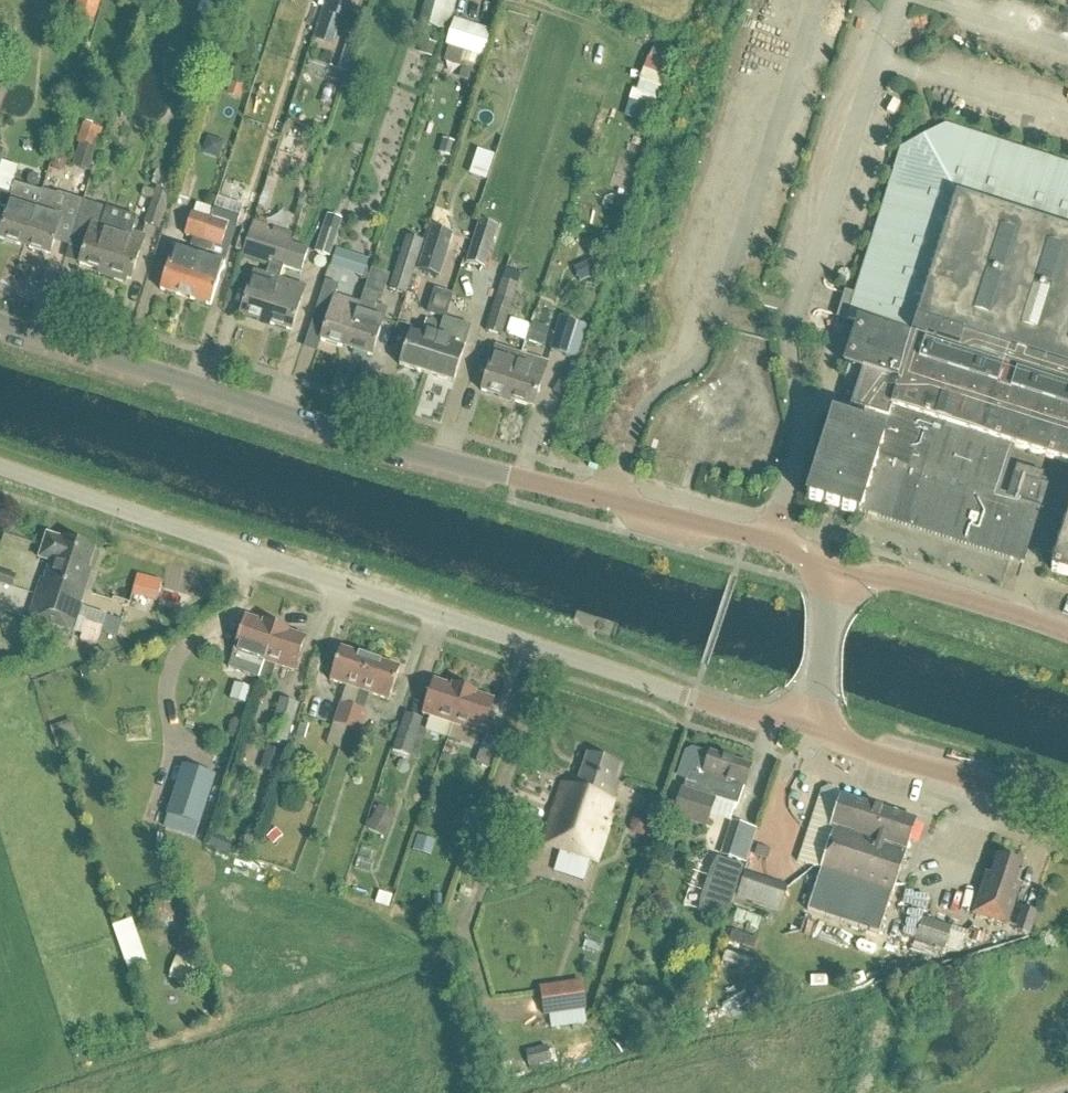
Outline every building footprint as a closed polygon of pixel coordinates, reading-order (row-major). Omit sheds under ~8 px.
[(102,1),(100,0),(80,0),(72,24),(93,31),(102,1)] [(174,12),(178,0),(153,0),(152,4),(174,12)] [(356,0),(330,0),(325,14),(348,22),(356,0)] [(420,26),(446,33),(451,15),(454,16),(458,0),(427,0),(420,26)] [(454,21),(446,48),(483,59),(492,32),(454,21)] [(11,60),(14,39),(0,37),(0,59),(11,60)] [(434,48),(423,42),(417,54),(429,59),(434,48)] [(348,44),(339,72),(349,75),(358,47),(348,44)] [(476,83),(479,73),(465,68),(462,79),(476,83)] [(231,83),(227,95),(240,100),(244,87),(231,83)] [(635,91),(631,103),(654,111),(658,99),(636,92),(635,91)] [(76,144),(95,150),(101,130),(82,124),(76,144)] [(947,126),(901,149),(847,319),(857,322),(844,364),(861,370),(845,422),(830,418),(804,501),(859,519),(861,513),(1023,564),(1040,509),(1043,510),(1050,487),(1051,482),(1041,479),(1042,475),(1015,468),(1007,499),(996,496),(1002,473),(1001,472),(1009,448),(1067,467),(1067,164),(947,126)] [(445,142),(441,156),(450,159),(454,145),(445,142)] [(174,191),(178,179),(156,172),(152,185),(174,191)] [(191,201),(198,179),(187,176),(180,198),(191,201)] [(39,191),(14,184),(10,196),(0,193),(0,208),(6,209),(0,228),(0,241),(21,247),(39,191)] [(161,231),(173,193),(158,188),(145,227),(161,231)] [(156,193),(145,190),(142,198),(153,202),(156,193)] [(39,191),(21,247),(47,255),(61,211),(50,208),(54,195),(39,191)] [(69,248),(80,251),(76,264),(127,281),(141,237),(133,234),(138,220),(84,202),(69,248)] [(486,270),(500,229),(481,223),(467,264),(486,270)] [(238,316),(265,324),(279,281),(283,266),(290,246),(292,239),(252,227),(243,259),(266,266),(267,261),(270,262),(266,276),(252,272),(238,316)] [(330,259),(338,234),(324,229),(316,254),(330,259)] [(440,278),(454,236),(432,229),(418,270),(440,278)] [(612,254),(617,237),(604,233),(599,249),(612,254)] [(408,297),(424,243),(406,238),(390,291),(408,297)] [(309,252),(290,246),(283,266),(303,272),(309,252)] [(183,298),(197,255),(172,247),(158,290),(183,298)] [(335,251),(329,270),(346,276),(352,257),(335,251)] [(197,255),(183,298),(209,307),(223,263),(197,255)] [(587,281),(606,273),(600,258),(581,266),(587,281)] [(538,287),(558,280),(554,267),(534,274),(538,287)] [(279,281),(265,324),(288,331),(302,288),(279,281)] [(502,338),(519,286),(518,286),(505,282),(502,281),(485,332),(502,338)] [(344,350),(358,305),(333,297),(336,287),(323,282),(309,326),(322,330),(318,342),(344,350)] [(358,305),(344,350),(369,358),(385,308),(378,306),(380,297),(365,292),(361,307),(358,305)] [(427,313),(443,319),(450,297),(434,292),(427,313)] [(422,324),(427,304),(396,295),(390,315),(422,324)] [(569,357),(579,323),(561,318),(550,352),(569,357)] [(531,328),(526,343),(543,349),(549,331),(531,325),(531,328)] [(425,376),(439,331),(424,326),(420,339),(407,335),(397,367),(425,376)] [(439,331),(425,376),(452,384),(462,352),(451,348),(455,336),(439,331)] [(505,401),(519,356),(493,348),(479,393),(505,401)] [(519,356),(505,401),(532,409),(546,365),(519,356)] [(570,365),(566,377),(574,379),(578,367),(570,365)] [(1050,573),(1067,579),(1067,518),(1050,573)] [(84,593),(91,570),(89,569),(95,552),(47,536),(39,560),(50,563),(44,581),(41,580),(28,620),(73,635),(82,606),(77,605),(81,592),(84,593)] [(12,589),(16,577),(0,572),(0,585),(12,589)] [(144,582),(140,599),(156,603),(160,586),(144,582)] [(264,662),(275,629),(246,620),(235,653),(264,662)] [(87,623),(80,642),(96,648),(103,628),(87,623)] [(275,629),(264,662),(266,663),(259,682),(271,686),(277,667),(292,672),(303,639),(275,629)] [(50,631),(44,652),(63,657),(69,636),(50,631)] [(359,692),(370,660),(341,651),(331,682),(359,692)] [(370,660),(359,692),(388,701),(398,669),(370,660)] [(452,725),(463,692),(435,683),(424,715),(452,725)] [(463,692),(452,725),(481,734),(492,702),(463,692)] [(286,749),(299,706),(281,701),(269,744),(286,749)] [(340,704),(333,724),(347,729),(354,708),(340,704)] [(354,708),(347,729),(359,733),(366,713),(354,708)] [(412,758),(424,721),(405,715),(393,753),(412,758)] [(299,727),(295,740),(304,743),(308,730),(299,727)] [(267,748),(260,770),(274,774),(281,753),(267,748)] [(709,757),(692,752),(685,755),(679,777),(687,779),(674,818),(706,828),(715,800),(738,807),(744,787),(744,788),(751,768),(710,754),(709,757)] [(606,815),(617,785),(612,783),(618,767),(586,756),(575,788),(562,784),(541,845),(594,863),(610,817),(606,815)] [(194,833),(212,777),(187,769),(169,825),(194,833)] [(230,782),(225,797),(239,801),(244,787),(230,782)] [(797,862),(820,870),(818,878),(805,914),(875,937),(887,901),(914,822),(876,809),(860,803),(841,797),(839,796),(839,791),(828,787),(821,792),(818,799),(797,862)] [(746,865),(757,831),(732,823),(721,857),(746,865)] [(214,836),(210,846),(231,855),(235,845),(214,836)] [(416,836),(411,852),(429,857),(434,842),(416,836)] [(765,859),(768,848),(755,844),(752,855),(765,859)] [(1015,885),(1022,865),(997,857),(991,876),(986,875),(973,915),(1006,926),(1019,886),(1015,885)] [(727,924),(745,868),(718,859),(700,915),(727,924)] [(681,866),(660,915),(681,924),(703,875),(681,866)] [(780,913),(789,887),(746,873),(738,899),(780,913)] [(1031,937),(1039,915),(1023,909),(1015,931),(1031,937)] [(720,939),(724,929),(700,920),(696,931),(720,939)] [(945,951),(952,929),(923,920),(916,942),(945,951)] [(981,946),(985,936),(975,933),(971,943),(981,946)] [(582,985),(540,991),(544,1019),(586,1013),(582,985)] [(628,1030),(612,1043),(622,1056),(638,1042),(628,1030)]
